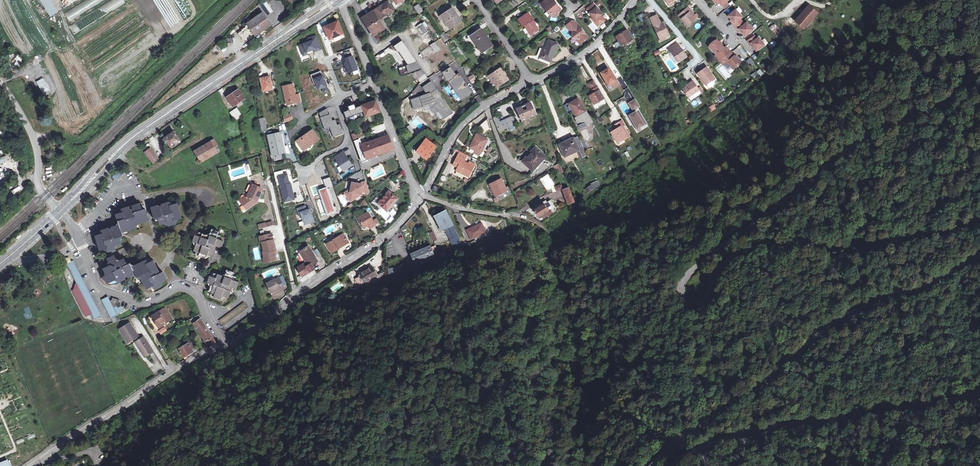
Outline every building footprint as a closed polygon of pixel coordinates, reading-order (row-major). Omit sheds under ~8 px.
[(51,16),(58,12),(51,0),(40,0),(51,16)] [(64,13),(68,21),(105,0),(87,0),(64,13)] [(74,34),(126,4),(123,0),(114,0),(69,26),(74,34)] [(541,4),(544,8),(545,7),(551,14),(550,15),(557,16),(557,12),(560,9),(553,0),(552,1),(551,0),(545,0),(541,4)] [(716,4),(718,2),(720,5),(721,5),(724,8),(728,5),(726,1),(727,0),(713,0),(716,4)] [(383,28),(378,20),(394,10),(388,2),(363,19),(374,35),(383,28)] [(594,3),(587,9),(590,12),(589,13),(592,17),(595,20),(593,21),(598,26),(605,20),(601,15),(602,14),(594,3)] [(423,11),(419,4),(415,7),(420,14),(423,11)] [(817,13),(808,6),(795,21),(803,28),(817,13)] [(691,14),(693,13),(688,7),(678,15),(687,26),(695,19),(692,16),(691,14)] [(741,16),(735,8),(727,15),(745,36),(752,29),(746,22),(744,23),(739,18),(741,16)] [(452,9),(441,16),(450,28),(460,21),(452,9)] [(525,25),(527,27),(526,27),(531,35),(538,30),(532,21),(533,21),(527,13),(518,20),(523,26),(525,25)] [(244,43),(271,25),(262,14),(254,19),(255,21),(241,30),(242,31),(238,34),(244,43)] [(650,18),(659,39),(664,37),(668,35),(662,22),(660,23),(657,15),(650,18)] [(336,21),(323,26),(328,38),(341,33),(336,21)] [(571,21),(566,26),(570,30),(573,30),(572,35),(575,38),(579,39),(582,42),(587,37),(575,22),(571,21)] [(422,22),(415,26),(420,36),(427,32),(422,22)] [(776,35),(781,30),(774,23),(769,27),(776,35)] [(481,30),(471,36),(482,51),(491,45),(481,30)] [(622,46),(632,39),(627,30),(616,36),(622,46)] [(303,57),(322,49),(316,35),(308,38),(309,41),(298,46),(303,57)] [(754,36),(747,41),(751,47),(752,46),(755,51),(763,45),(758,37),(756,38),(754,36)] [(549,40),(545,50),(542,49),(539,57),(550,61),(557,44),(549,40)] [(723,59),(725,58),(731,53),(726,47),(724,48),(721,45),(719,42),(717,40),(709,46),(716,55),(718,53),(723,59)] [(400,41),(394,45),(408,66),(400,68),(402,75),(413,72),(420,82),(426,77),(400,41)] [(434,52),(439,49),(435,41),(429,44),(434,52)] [(670,51),(677,62),(685,56),(676,43),(667,49),(669,52),(670,51)] [(740,45),(736,48),(746,59),(750,55),(740,45)] [(716,55),(715,56),(720,62),(720,61),(723,59),(718,53),(716,55)] [(734,56),(731,53),(725,58),(723,59),(720,61),(723,65),(727,62),(732,69),(741,62),(736,56),(734,56)] [(16,70),(24,62),(18,55),(10,63),(16,70)] [(357,69),(352,55),(344,58),(345,61),(344,64),(347,72),(357,69)] [(697,73),(705,85),(714,79),(706,67),(697,73)] [(450,68),(442,73),(460,99),(470,92),(459,74),(456,76),(450,68)] [(500,68),(488,76),(492,82),(493,81),(497,87),(508,80),(500,68)] [(608,68),(600,73),(610,89),(618,85),(608,68)] [(320,71),(311,75),(314,85),(316,85),(318,90),(323,88),(324,93),(327,91),(320,71)] [(467,77),(471,84),(476,81),(472,74),(467,77)] [(260,78),(263,91),(272,90),(270,76),(260,78)] [(593,80),(588,83),(593,91),(593,93),(589,95),(594,104),(603,98),(593,80)] [(688,83),(689,84),(687,86),(682,89),(688,97),(698,90),(692,81),(688,83)] [(431,82),(423,87),(428,94),(411,100),(414,108),(427,103),(434,113),(438,110),(443,118),(452,113),(431,82)] [(283,87),(286,102),(296,100),(296,103),(300,102),(299,95),(295,95),(293,85),(283,87)] [(227,98),(233,107),(236,105),(238,107),(243,104),(241,101),(245,99),(239,90),(227,98)] [(693,108),(702,103),(698,97),(690,102),(693,108)] [(578,99),(569,104),(577,117),(585,112),(578,99)] [(343,112),(354,142),(358,140),(350,117),(364,112),(366,117),(379,112),(380,112),(376,101),(371,102),(366,104),(361,106),(343,112)] [(530,103),(516,109),(522,121),(536,115),(530,103)] [(711,112),(716,109),(713,104),(708,107),(711,112)] [(230,113),(235,121),(242,116),(237,108),(230,113)] [(326,109),(319,113),(324,129),(329,128),(332,137),(343,133),(340,125),(337,126),(335,120),(331,121),(329,114),(328,115),(326,109)] [(284,117),(284,118),(285,122),(292,119),(290,114),(284,117)] [(513,117),(500,122),(497,117),(493,119),(499,132),(516,124),(513,117)] [(284,118),(266,125),(267,129),(285,122),(284,118)] [(488,119),(478,127),(484,134),(491,128),(488,119)] [(627,136),(618,122),(613,125),(615,129),(610,132),(616,141),(622,138),(623,139),(627,136)] [(304,136),(297,141),(304,150),(318,139),(312,130),(304,136)] [(160,142),(166,150),(180,140),(173,132),(160,142)] [(268,135),(270,146),(275,145),(274,140),(282,138),(280,133),(268,135)] [(372,138),(373,141),(388,135),(387,133),(372,138)] [(475,150),(480,153),(487,139),(476,134),(470,147),(475,150)] [(388,135),(373,141),(378,155),(393,149),(388,135)] [(564,156),(578,150),(583,148),(578,137),(573,139),(573,138),(568,140),(559,144),(560,146),(564,156)] [(285,153),(282,138),(274,140),(275,145),(270,146),(273,156),(285,153)] [(378,155),(373,141),(362,145),(359,139),(358,140),(354,142),(361,161),(378,155)] [(214,140),(205,146),(211,157),(217,153),(214,148),(218,146),(214,140)] [(434,147),(426,141),(418,151),(427,158),(434,147)] [(195,151),(197,154),(201,162),(211,157),(205,146),(195,151)] [(145,152),(153,163),(159,159),(151,148),(145,152)] [(583,148),(578,150),(581,158),(587,155),(583,148)] [(528,164),(533,169),(545,157),(537,150),(533,154),(531,153),(530,151),(527,155),(528,156),(523,162),(526,165),(528,164)] [(343,151),(334,157),(342,170),(351,165),(343,151)] [(460,164),(458,168),(456,171),(469,176),(475,164),(470,162),(469,164),(464,161),(467,155),(460,151),(455,162),(460,164)] [(118,168),(111,176),(117,181),(124,172),(118,168)] [(286,173),(278,175),(284,201),(294,199),(290,183),(289,184),(286,173)] [(329,178),(323,180),(327,189),(333,187),(329,178)] [(513,192),(510,183),(509,183),(509,185),(505,187),(501,179),(490,184),(495,196),(492,197),(495,202),(514,194),(513,192)] [(368,191),(365,181),(361,183),(351,182),(350,189),(344,192),(350,201),(361,195),(362,191),(365,193),(366,196),(368,191)] [(299,182),(293,183),(296,196),(297,195),(299,203),(304,202),(299,182)] [(595,188),(593,184),(585,189),(588,193),(595,188)] [(17,185),(11,188),(15,195),(20,191),(17,185)] [(252,185),(247,196),(248,197),(241,202),(246,209),(255,203),(257,198),(258,198),(262,189),(252,185)] [(326,188),(319,190),(327,214),(334,212),(327,189),(326,188)] [(569,188),(563,190),(568,204),(574,202),(569,188)] [(378,204),(387,211),(391,207),(397,199),(389,192),(378,204)] [(344,194),(338,197),(343,206),(349,203),(344,194)] [(547,215),(548,214),(547,214),(549,212),(552,210),(545,201),(533,209),(534,211),(538,217),(539,216),(540,218),(542,217),(542,218),(543,218),(544,219),(548,216),(547,215)] [(162,205),(162,206),(159,207),(159,206),(151,208),(154,215),(153,217),(154,218),(155,219),(158,218),(160,225),(164,224),(168,226),(175,224),(174,220),(182,218),(177,204),(170,206),(169,203),(162,205)] [(130,210),(129,207),(122,209),(123,213),(116,215),(118,222),(116,226),(112,227),(112,228),(109,230),(109,228),(101,231),(102,234),(96,236),(100,251),(107,248),(108,252),(115,250),(115,248),(117,245),(121,244),(119,237),(122,236),(125,232),(136,229),(135,225),(149,221),(147,215),(148,214),(147,213),(146,213),(145,210),(142,211),(140,204),(132,206),(133,209),(130,210)] [(305,205),(296,209),(300,217),(301,217),(304,225),(313,221),(308,208),(306,209),(305,205)] [(434,217),(439,227),(442,225),(444,229),(453,225),(446,211),(434,217)] [(368,212),(358,218),(364,227),(369,224),(371,228),(375,225),(375,224),(380,223),(377,218),(372,220),(368,212)] [(467,230),(471,239),(486,232),(482,223),(467,230)] [(453,225),(444,229),(450,240),(450,239),(458,236),(453,225)] [(224,238),(217,235),(219,232),(212,229),(210,234),(206,236),(202,234),(199,233),(198,236),(195,235),(193,243),(194,243),(195,247),(193,251),(196,252),(199,253),(199,256),(206,258),(210,256),(212,257),(214,253),(218,251),(217,249),(217,247),(221,248),(223,241),(224,238)] [(270,234),(259,237),(261,243),(262,243),(264,252),(263,252),(264,258),(267,258),(268,262),(276,260),(274,251),(276,251),(273,240),(271,240),(270,234)] [(326,244),(329,249),(331,248),(333,252),(348,243),(343,234),(326,244)] [(458,236),(450,239),(456,252),(464,248),(463,248),(462,244),(458,236)] [(308,246),(299,252),(306,262),(308,265),(309,267),(311,265),(317,261),(308,246)] [(435,255),(431,247),(431,246),(411,254),(415,263),(419,262),(421,267),(436,261),(434,256),(435,255)] [(433,246),(431,247),(435,255),(434,256),(436,261),(439,260),(433,246)] [(134,266),(131,265),(130,264),(127,266),(124,259),(120,261),(116,260),(114,256),(107,259),(110,266),(104,269),(106,272),(105,276),(104,277),(107,284),(117,279),(119,283),(125,279),(125,278),(127,276),(128,278),(132,276),(138,277),(139,276),(146,290),(153,286),(155,289),(162,286),(160,283),(166,279),(163,273),(159,272),(153,261),(147,264),(145,260),(134,266)] [(69,258),(64,258),(62,261),(62,264),(65,267),(68,266),(67,264),(71,262),(69,258)] [(73,261),(71,262),(67,264),(68,266),(75,283),(92,314),(95,319),(102,316),(73,261)] [(309,267),(308,265),(305,267),(303,264),(298,267),(299,270),(298,271),(301,276),(302,276),(305,274),(303,271),(307,269),(308,269),(309,271),(310,272),(314,269),(311,265),(309,267)] [(367,288),(379,281),(376,276),(377,276),(372,267),(359,274),(364,283),(365,283),(367,288)] [(388,268),(389,275),(397,274),(396,267),(388,268)] [(221,276),(217,275),(216,278),(213,277),(210,276),(207,283),(210,288),(208,291),(211,292),(215,294),(213,297),(221,300),(224,297),(227,298),(229,294),(233,292),(232,290),(232,288),(236,289),(238,282),(236,281),(232,279),(232,277),(234,273),(227,270),(226,274),(221,276)] [(277,290),(278,292),(285,289),(279,278),(275,280),(275,279),(266,283),(271,293),(272,292),(277,290)] [(92,314),(75,283),(71,291),(85,318),(92,314)] [(116,315),(113,308),(110,302),(107,297),(101,300),(111,318),(116,315)] [(121,312),(117,305),(119,300),(112,298),(111,301),(110,302),(113,308),(116,315),(121,312)] [(244,302),(219,321),(223,326),(248,308),(244,302)] [(168,315),(164,309),(153,316),(157,323),(156,323),(159,328),(173,318),(170,314),(168,315)] [(230,330),(234,336),(259,317),(255,312),(230,330)] [(207,344),(214,340),(209,332),(200,319),(201,318),(199,315),(187,321),(189,326),(194,324),(203,337),(207,344)] [(135,335),(137,334),(130,323),(119,329),(128,343),(135,339),(137,337),(135,335)] [(144,336),(140,339),(136,341),(135,342),(139,349),(140,349),(146,357),(154,352),(144,336)] [(191,342),(190,342),(188,344),(179,349),(183,357),(193,352),(192,351),(196,349),(191,342)]
